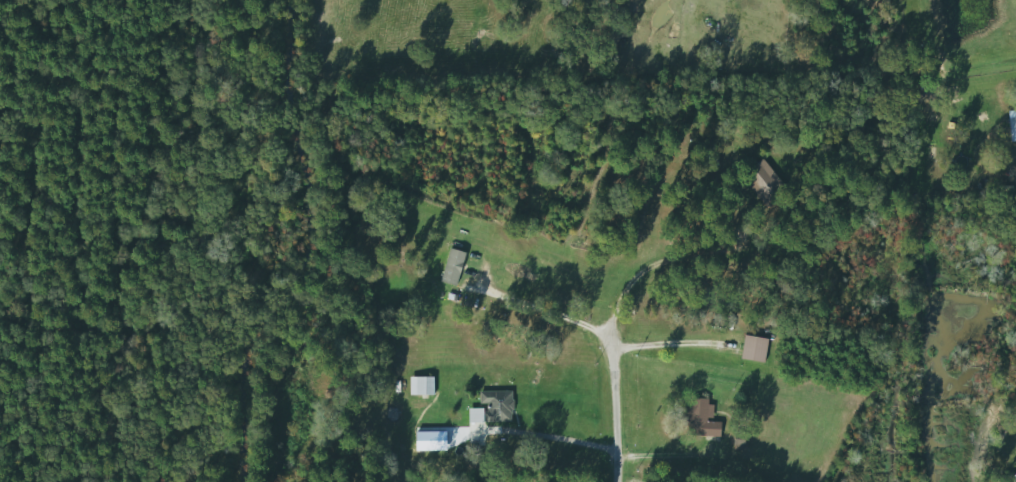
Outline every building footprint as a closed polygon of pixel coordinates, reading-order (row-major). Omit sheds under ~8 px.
[(778,194),(763,168),(748,177),(762,203),(778,194)] [(459,255),(462,245),(452,242),(437,284),(449,289),(461,255),(459,255)] [(433,377),(409,377),(409,396),(433,396),(433,377)] [(467,423),(510,423),(510,392),(478,392),(478,408),(467,408),(467,423)] [(689,399),(706,399),(706,405),(712,405),(712,417),(705,417),(705,421),(719,422),(718,435),(687,435),(688,424),(683,424),(684,407),(688,407),(689,399)]
